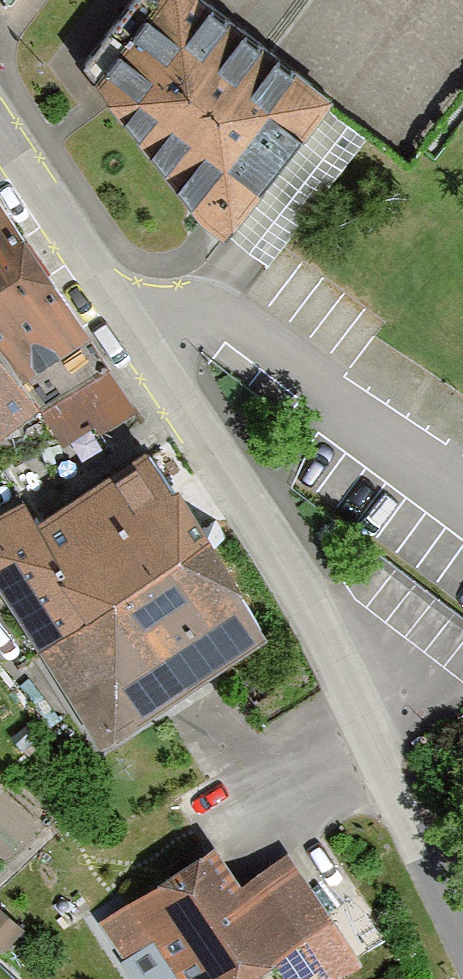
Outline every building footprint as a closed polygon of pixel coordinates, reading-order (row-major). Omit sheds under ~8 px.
[(333,103),(199,0),(160,0),(158,3),(154,0),(132,0),(80,70),(105,108),(191,214),(199,224),(209,232),(225,245),(333,103)] [(36,403),(42,412),(110,371),(47,277),(35,260),(22,240),(0,207),(0,353),(36,403)] [(36,403),(0,353),(0,432),(36,403)] [(137,409),(110,371),(42,412),(59,440),(63,446),(95,425),(101,434),(137,409)] [(37,517),(90,603),(209,524),(146,444),(37,517)] [(36,641),(90,603),(37,517),(24,496),(0,509),(0,584),(36,641)] [(90,603),(36,641),(42,650),(102,743),(142,715),(206,673),(253,642),(268,632),(209,524),(90,603)] [(215,849),(98,923),(133,978),(256,978),(277,966),(285,978),(346,978),(364,967),(357,957),(288,855),(240,887),(215,849)] [(0,911),(0,947),(6,953),(24,932),(0,911)]
